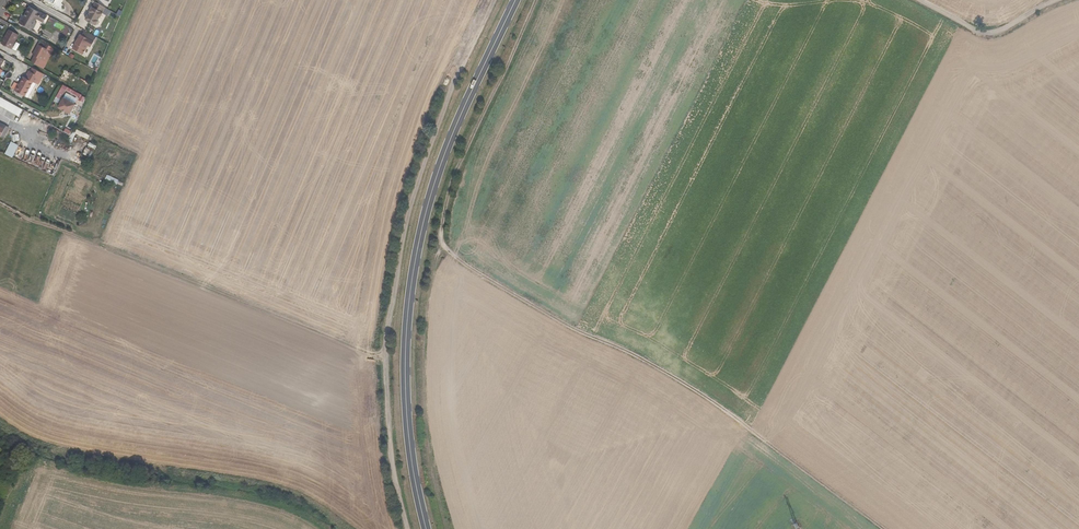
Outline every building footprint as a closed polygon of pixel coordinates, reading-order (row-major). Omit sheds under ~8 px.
[(105,8),(95,2),(92,7),(89,11),(90,12),(88,15),(87,15),(85,19),(86,19),(85,20),(95,25),(96,25),(98,25),(99,22),(98,21),(98,20),(100,17),(103,13),(102,13),(105,8)] [(48,16),(30,7),(23,19),(21,18),(19,23),(32,30),(38,19),(44,22),(48,16)] [(2,42),(11,47),(19,35),(9,29),(2,42)] [(96,37),(84,30),(82,35),(80,34),(73,48),(82,53),(84,53),(86,49),(85,48),(87,44),(91,47),(94,41),(96,37)] [(33,55),(42,60),(48,49),(39,44),(33,55)] [(33,67),(31,71),(40,77),(42,72),(33,67)] [(14,91),(28,98),(34,88),(31,87),(33,82),(36,83),(40,77),(31,71),(29,71),(26,77),(24,77),(20,84),(19,87),(17,86),(14,91)] [(40,77),(36,83),(39,85),(45,73),(42,72),(40,77)] [(61,100),(67,87),(63,85),(56,97),(61,100)] [(67,92),(59,106),(71,113),(76,103),(73,101),(76,96),(67,92)] [(6,108),(10,101),(4,98),(0,104),(6,108)] [(5,155),(13,158),(18,145),(11,142),(5,155)] [(105,179),(116,183),(118,179),(107,175),(105,179)]
